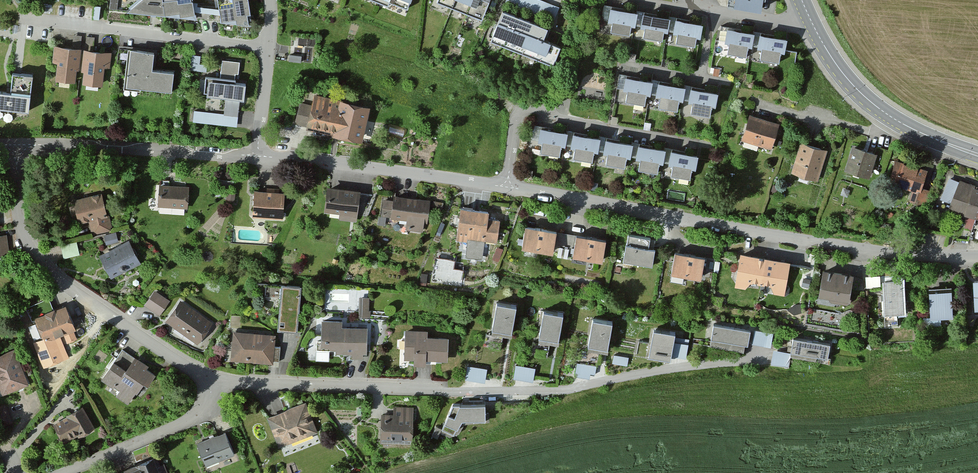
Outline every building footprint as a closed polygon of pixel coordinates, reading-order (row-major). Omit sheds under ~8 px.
[(136,12),(150,14),(185,18),(199,19),(198,0),(149,0),(136,12)] [(226,25),(254,25),(253,15),(257,15),(256,0),(223,0),(226,25)] [(409,12),(413,0),(377,0),(409,12)] [(478,21),(487,0),(436,0),(435,3),(478,21)] [(555,16),(559,5),(546,0),(512,0),(555,16)] [(728,7),(754,11),(755,1),(759,2),(759,0),(729,0),(728,7)] [(632,27),(634,13),(624,12),(607,10),(606,23),(611,24),(609,34),(628,36),(629,27),(632,27)] [(509,18),(497,14),(486,44),(548,66),(555,48),(548,46),(538,42),(542,30),(529,25),(509,18)] [(664,33),(665,19),(654,18),(638,16),(637,29),(642,30),(641,40),(659,42),(660,32),(664,33)] [(698,39),(699,26),(688,24),(672,23),(671,36),(676,36),(675,47),(693,49),(694,39),(698,39)] [(748,49),(750,35),(740,34),(723,32),(722,45),(727,46),(725,56),(744,58),(745,48),(748,49)] [(780,55),(782,41),(772,40),(755,38),(754,51),(759,52),(757,63),(776,65),(777,55),(780,55)] [(114,68),(116,54),(102,52),(90,50),(89,62),(85,61),(87,50),(80,49),(61,47),(59,64),(64,64),(61,80),(80,83),(82,72),(88,73),(87,83),(107,86),(109,67),(114,68)] [(180,72),(158,70),(160,53),(136,50),(131,88),(177,94),(180,72)] [(0,92),(0,108),(33,112),(38,75),(28,74),(19,73),(16,94),(0,92)] [(251,84),(208,79),(206,97),(228,99),(226,116),(196,113),(195,123),(240,128),(242,114),(243,101),(250,102),(251,84)] [(646,97),(648,83),(637,82),(622,79),(620,92),(625,93),(623,104),(641,106),(643,96),(646,97)] [(679,103),(681,89),(670,87),(654,85),(652,98),(657,99),(656,109),(674,112),(675,102),(679,103)] [(713,109),(715,95),(705,94),(689,91),(687,104),(692,105),(690,115),(708,118),(710,108),(713,109)] [(374,109),(315,97),(313,108),(301,105),(297,127),(367,142),(374,109)] [(738,142),(768,151),(775,125),(759,121),(745,117),(738,142)] [(562,148),(564,135),(548,132),(538,130),(535,143),(540,144),(539,155),(557,158),(558,148),(562,148)] [(595,154),(597,140),(583,138),(571,136),(569,149),(574,149),(572,160),(590,163),(592,153),(595,154)] [(627,160),(629,146),(617,144),(602,142),(600,155),(605,155),(604,166),(622,169),(623,159),(627,160)] [(812,149),(797,145),(789,177),(818,184),(826,152),(812,149)] [(660,165),(662,152),(649,150),(635,148),(633,160),(638,161),(637,172),(655,175),(656,165),(660,165)] [(874,156),(848,148),(841,173),(867,181),(874,156)] [(692,171),(695,157),(682,155),(668,153),(666,166),(671,166),(669,177),(687,180),(689,170),(692,171)] [(915,168),(892,161),(884,186),(912,194),(910,202),(923,205),(927,191),(919,189),(924,171),(915,168)] [(977,220),(977,189),(946,180),(940,202),(948,204),(946,211),(977,220)] [(192,187),(162,186),(161,208),(191,209),(192,187)] [(362,193),(330,188),(326,213),(342,216),(342,221),(358,223),(362,193)] [(287,194),(257,192),(255,219),(285,221),(287,194)] [(112,231),(103,194),(75,201),(81,224),(90,222),(93,236),(112,231)] [(434,203),(395,197),(395,202),(386,200),(383,217),(409,221),(407,231),(425,234),(426,222),(431,223),(434,203)] [(476,213),(465,212),(460,243),(493,247),(497,222),(485,221),(485,215),(476,213)] [(516,250),(547,255),(550,233),(520,228),(516,250)] [(567,260),(596,263),(600,242),(571,237),(567,260)] [(619,263),(648,268),(651,252),(645,251),(647,241),(624,237),(619,263)] [(64,257),(80,254),(77,240),(61,243),(64,257)] [(100,258),(113,281),(143,265),(129,241),(100,258)] [(698,260),(669,255),(665,275),(695,281),(698,260)] [(454,267),(455,258),(435,256),(433,279),(463,283),(464,268),(454,267)] [(752,259),(736,257),(732,288),(746,290),(747,284),(769,288),(768,295),(781,297),(786,264),(773,262),(752,259)] [(849,278),(818,273),(814,298),(829,300),(828,303),(848,306),(849,297),(846,296),(849,278)] [(901,316),(899,281),(876,282),(879,317),(901,316)] [(968,282),(971,313),(977,313),(977,281),(968,282)] [(305,289),(285,286),(279,331),(299,333),(305,289)] [(161,319),(172,303),(157,292),(145,308),(161,319)] [(947,292),(925,293),(927,319),(949,318),(947,292)] [(212,326),(180,303),(166,323),(198,346),(212,326)] [(512,308),(490,306),(487,333),(509,335),(512,308)] [(37,319),(45,342),(77,330),(68,308),(37,319)] [(558,315),(536,313),(533,340),(555,342),(558,315)] [(346,323),(326,322),(325,351),(349,351),(349,356),(371,357),(372,329),(346,328),(346,323)] [(608,325),(586,323),(583,350),(605,352),(608,325)] [(747,331),(708,327),(706,343),(745,348),(747,331)] [(432,333),(409,331),(407,361),(417,362),(416,368),(429,369),(429,362),(451,364),(453,340),(432,339),(432,333)] [(668,334),(647,331),(644,358),(665,361),(668,334)] [(771,335),(752,333),(751,347),(770,349),(771,335)] [(276,337),(234,334),(232,362),(274,365),(276,337)] [(828,346),(789,340),(787,355),(826,361),(828,346)] [(18,351),(0,358),(0,380),(6,396),(31,387),(18,351)] [(786,354),(772,352),(770,366),(785,368),(786,354)] [(627,364),(629,357),(615,354),(614,361),(627,364)] [(130,370),(116,361),(103,381),(121,393),(118,398),(131,407),(146,384),(153,388),(160,377),(151,371),(153,368),(138,358),(130,370)] [(577,375),(596,376),(597,364),(578,363),(577,375)] [(468,366),(466,381),(486,384),(489,370),(468,366)] [(534,381),(536,368),(516,366),(514,379),(534,381)] [(320,434),(307,404),(269,420),(282,450),(320,434)] [(494,405),(457,406),(446,428),(461,435),(467,423),(493,422),(494,405)] [(395,416),(382,416),(381,441),(413,442),(414,409),(395,409),(395,416)] [(92,430),(81,411),(53,426),(65,446),(92,430)] [(200,446),(208,466),(236,455),(228,435),(200,446)] [(157,460),(128,472),(163,472),(157,460)]
